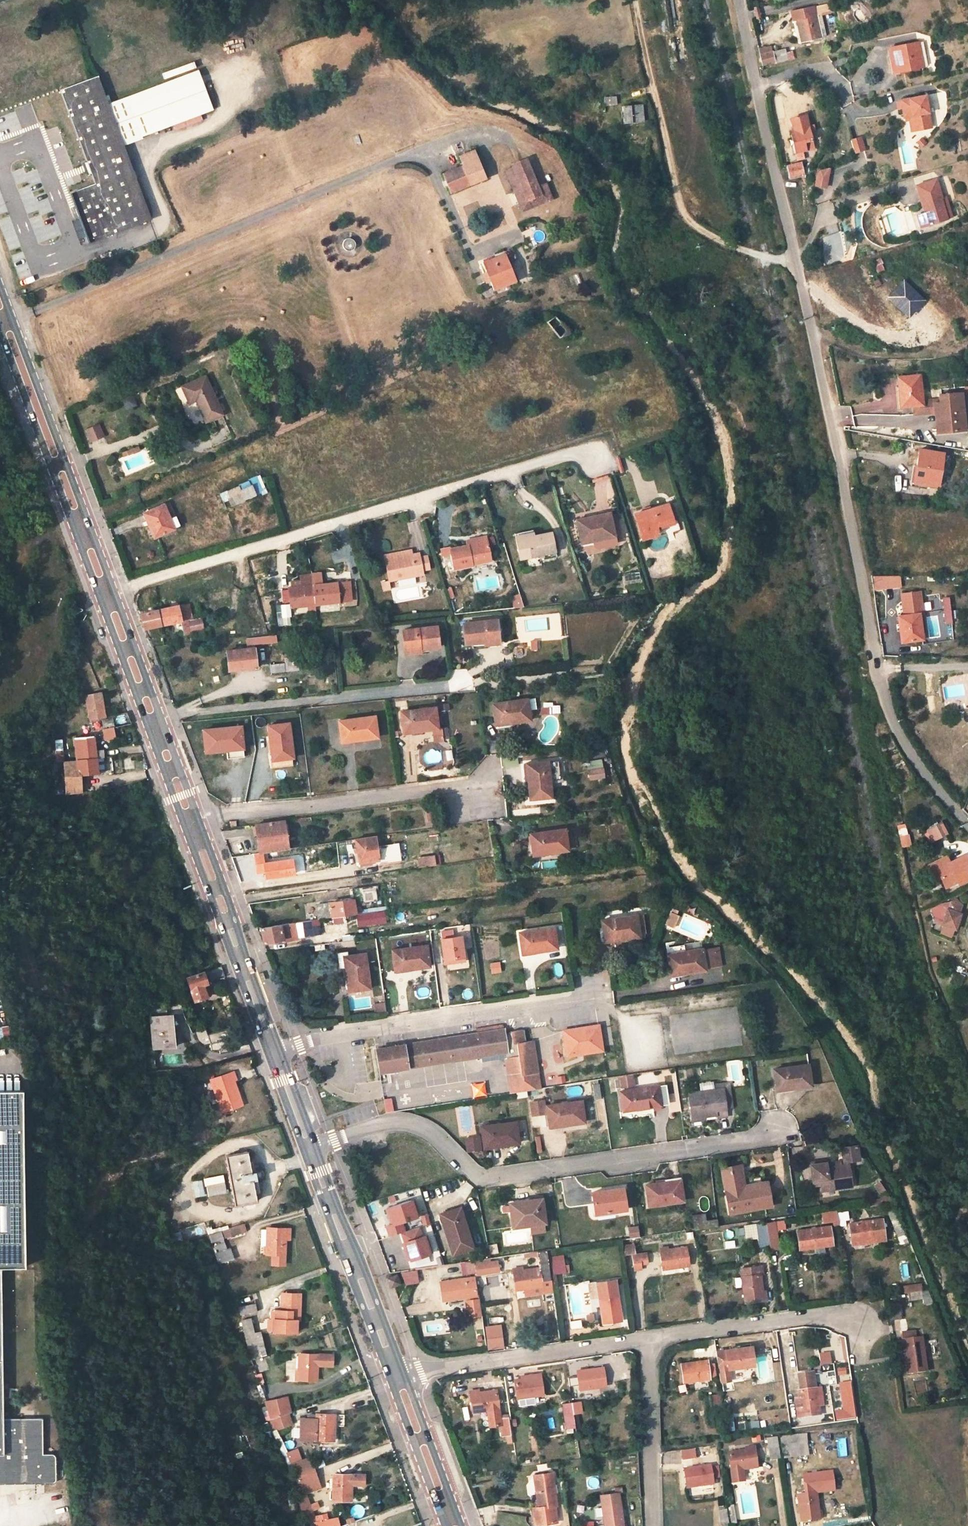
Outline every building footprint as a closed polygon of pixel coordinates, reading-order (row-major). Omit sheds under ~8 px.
[(823,37),(820,15),(797,19),(799,33),(804,32),(806,40),(823,37)] [(893,59),(897,58),(901,72),(924,67),(918,43),(890,48),(893,59)] [(785,53),(784,48),(760,53),(762,62),(771,60),(772,64),(793,60),(791,52),(785,53)] [(901,72),(897,58),(893,59),(888,60),(891,74),(901,72)] [(198,70),(117,100),(127,127),(131,140),(213,110),(198,70)] [(71,193),(71,194),(88,240),(89,243),(150,220),(122,144),(107,103),(97,77),(61,91),(96,184),(71,193)] [(929,127),(922,96),(898,101),(902,118),(910,116),(913,131),(929,127)] [(117,100),(107,103),(122,144),(131,140),(127,127),(117,100)] [(594,100),(595,110),(608,110),(607,100),(594,100)] [(791,129),(787,130),(794,161),(803,158),(801,151),(811,148),(807,129),(813,127),(811,122),(806,123),(803,112),(787,116),(791,129)] [(619,128),(633,129),(633,115),(619,115),(619,128)] [(851,140),(855,154),(864,151),(860,137),(851,140)] [(945,151),(953,152),(954,142),(946,141),(945,151)] [(459,155),(463,165),(443,173),(451,193),(485,178),(473,149),(459,155)] [(513,167),(506,170),(523,210),(551,199),(545,184),(537,187),(526,159),(512,164),(513,167)] [(802,175),(799,163),(785,166),(789,179),(802,175)] [(811,187),(824,189),(828,171),(815,168),(811,187)] [(926,212),(922,213),(925,226),(948,219),(944,207),(948,206),(946,197),(942,198),(936,179),(916,185),(922,205),(924,204),(926,212)] [(948,219),(952,218),(948,206),(944,207),(948,219)] [(876,217),(881,237),(916,229),(912,211),(903,213),(902,211),(876,217)] [(922,213),(916,215),(920,227),(925,226),(922,213)] [(37,242),(60,235),(54,216),(31,224),(37,242)] [(344,242),(343,243),(343,245),(343,246),(344,248),(345,249),(347,250),(348,250),(350,250),(351,250),(353,249),(354,248),(355,247),(355,245),(355,244),(355,242),(354,241),(353,239),(352,239),(350,238),(349,238),(347,238),(346,239),(344,240),(344,242)] [(504,253),(483,262),(495,289),(516,280),(504,253)] [(872,266),(876,274),(883,271),(880,263),(872,266)] [(902,281),(889,296),(909,316),(921,301),(902,281)] [(545,322),(554,337),(562,333),(552,318),(545,322)] [(189,402),(195,399),(206,421),(222,414),(204,376),(182,386),(189,402)] [(920,376),(898,378),(900,396),(901,396),(901,406),(912,405),(913,416),(931,414),(932,433),(965,430),(962,393),(939,395),(940,400),(922,401),(920,376)] [(132,396),(123,399),(127,408),(135,404),(132,396)] [(88,443),(103,437),(98,423),(82,429),(88,443)] [(938,486),(943,453),(919,449),(916,466),(914,483),(938,486)] [(250,480),(251,484),(256,495),(262,492),(256,477),(250,480)] [(610,480),(593,483),(598,510),(615,507),(610,480)] [(230,499),(242,493),(245,500),(256,495),(251,484),(240,489),(239,485),(226,491),(230,499)] [(245,500),(242,493),(230,499),(233,505),(245,500)] [(169,502),(164,504),(169,518),(175,516),(169,502)] [(147,522),(150,521),(157,536),(180,526),(175,516),(169,518),(164,504),(143,513),(147,522)] [(668,504),(634,514),(642,539),(659,533),(656,525),(673,520),(668,504)] [(609,513),(576,520),(581,543),(591,541),(614,536),(609,513)] [(150,521),(147,522),(154,537),(157,536),(150,521)] [(533,535),(515,539),(520,559),(554,551),(550,531),(533,535)] [(614,536),(591,541),(591,544),(596,547),(615,543),(614,536)] [(450,550),(441,552),(446,578),(455,576),(454,569),(471,565),(471,564),(490,560),(486,540),(467,544),(467,545),(450,549),(450,550)] [(411,554),(411,550),(384,556),(385,560),(411,554)] [(411,554),(385,560),(389,580),(422,574),(422,570),(419,557),(418,553),(411,554)] [(426,556),(419,557),(422,570),(429,568),(426,556)] [(640,581),(638,571),(621,573),(622,583),(640,581)] [(312,585),(289,588),(291,605),(291,607),(311,605),(311,601),(318,601),(319,604),(338,602),(338,600),(336,582),(321,584),(320,573),(311,574),(312,585)] [(901,576),(874,576),(876,591),(901,588),(901,576)] [(389,580),(382,582),(384,589),(391,588),(389,580)] [(339,582),(336,582),(338,600),(349,599),(351,598),(349,581),(339,582)] [(198,585),(191,587),(194,597),(200,595),(198,585)] [(206,589),(209,597),(217,594),(214,586),(206,589)] [(904,615),(919,613),(916,592),(901,594),(904,615)] [(508,595),(512,609),(522,606),(518,593),(508,595)] [(189,604),(178,606),(179,612),(190,610),(189,604)] [(291,605),(282,606),(283,618),(291,617),(290,607),(291,607),(291,605)] [(178,606),(140,614),(144,629),(153,627),(172,623),(180,621),(184,635),(191,634),(191,630),(203,628),(201,619),(193,621),(190,610),(179,612),(178,606)] [(259,615),(259,607),(249,608),(249,615),(259,615)] [(901,642),(923,639),(919,613),(904,615),(898,616),(901,642)] [(497,619),(463,623),(465,644),(483,642),(482,638),(499,636),(497,619)] [(437,626),(402,630),(405,653),(420,651),(420,649),(440,647),(437,626)] [(248,648),(227,650),(229,670),(256,668),(254,645),(277,642),(276,636),(247,639),(248,648)] [(499,636),(482,638),(483,642),(483,644),(500,643),(499,636)] [(284,658),(285,663),(286,671),(299,670),(298,656),(284,658)] [(285,663),(271,664),(271,673),(286,671),(285,663)] [(101,692),(85,695),(90,722),(102,719),(106,718),(106,717),(101,692)] [(527,699),(493,703),(496,724),(530,719),(527,699)] [(435,707),(400,712),(403,733),(412,732),(433,729),(438,728),(435,707)] [(127,712),(117,714),(120,726),(131,724),(127,712)] [(106,718),(102,719),(104,729),(114,727),(118,727),(115,715),(106,717),(106,718)] [(375,716),(339,721),(342,742),(378,737),(375,716)] [(289,722),(268,725),(273,767),(293,765),(292,757),(293,757),(289,722)] [(114,727),(104,729),(106,738),(116,736),(114,727)] [(206,754),(228,752),(228,759),(244,757),(244,750),(245,750),(243,727),(204,730),(206,754)] [(438,728),(433,729),(434,742),(443,741),(442,728),(438,728)] [(77,760),(67,762),(68,775),(85,773),(98,772),(96,757),(95,750),(93,735),(74,738),(77,760)] [(57,750),(56,750),(57,761),(65,761),(64,750),(57,750)] [(548,762),(527,764),(530,799),(552,797),(548,762)] [(603,769),(590,770),(590,778),(603,776),(603,769)] [(85,773),(68,775),(70,793),(87,792),(85,773)] [(284,821),(256,824),(260,853),(279,850),(289,848),(284,821)] [(929,844),(947,835),(940,822),(929,828),(933,835),(926,839),(929,844)] [(905,825),(895,827),(899,846),(909,844),(905,825)] [(933,835),(929,828),(922,832),(926,839),(933,835)] [(565,829),(530,834),(533,855),(568,850),(565,829)] [(375,836),(355,839),(359,863),(378,860),(378,863),(401,860),(398,843),(377,846),(375,836)] [(293,860),(265,864),(264,854),(254,855),(256,873),(265,872),(266,879),(295,875),(293,860)] [(440,854),(419,857),(420,866),(441,863),(440,854)] [(944,886),(955,881),(956,884),(967,879),(967,860),(966,856),(950,863),(948,858),(934,864),(944,886)] [(354,899),(317,904),(319,919),(332,917),(336,917),(342,916),(356,914),(355,903),(376,900),(374,886),(352,889),(354,899)] [(956,898),(950,901),(943,902),(929,909),(936,922),(940,924),(939,924),(942,925),(939,934),(950,938),(953,929),(956,930),(962,913),(959,912),(963,905),(956,898)] [(384,912),(357,915),(359,926),(385,923),(384,912)] [(636,916),(602,921),(605,941),(639,936),(636,916)] [(293,922),(261,927),(265,942),(284,939),(284,940),(296,938),(293,922)] [(554,928),(519,932),(522,953),(557,948),(554,928)] [(461,936),(441,939),(444,963),(464,961),(461,936)] [(700,949),(699,943),(668,947),(669,953),(700,949)] [(426,945),(393,950),(395,970),(404,969),(429,966),(426,945)] [(718,947),(711,948),(714,966),(720,965),(718,947)] [(669,953),(667,953),(670,974),(705,969),(704,967),(714,966),(711,948),(702,950),(702,949),(700,949),(669,953)] [(365,953),(344,956),(349,991),(370,988),(365,953)] [(489,973),(500,972),(499,961),(488,962),(489,973)] [(562,975),(560,962),(553,963),(555,976),(562,975)] [(221,966),(186,979),(191,992),(194,999),(194,1001),(207,996),(206,994),(203,985),(207,984),(206,982),(225,975),(221,966)] [(938,997),(935,989),(928,992),(932,999),(938,997)] [(373,1011),(383,1010),(383,1000),(372,1001),(373,1011)] [(169,1004),(140,1007),(141,1018),(149,1017),(169,1015),(169,1004)] [(671,1017),(675,1051),(724,1045),(720,1016),(703,1018),(703,1013),(671,1017)] [(169,1015),(149,1017),(153,1049),(166,1048),(174,1047),(173,1034),(171,1034),(169,1015)] [(149,1017),(141,1018),(149,1049),(153,1049),(149,1017)] [(503,1024),(477,1028),(477,1033),(504,1029),(503,1024)] [(600,1026),(564,1031),(568,1057),(604,1052),(600,1026)] [(226,1048),(220,1029),(206,1034),(204,1027),(192,1031),(197,1047),(207,1044),(209,1053),(226,1048)] [(504,1029),(477,1033),(481,1056),(507,1052),(504,1032),(504,1029)] [(507,1052),(508,1058),(505,1058),(508,1074),(521,1072),(521,1075),(537,1072),(533,1040),(525,1041),(523,1029),(511,1031),(504,1032),(507,1052)] [(481,1056),(477,1033),(376,1049),(380,1072),(481,1056)] [(62,1049),(54,1046),(52,1051),(59,1054),(62,1049)] [(191,1056),(187,1059),(193,1066),(197,1063),(191,1056)] [(808,1064),(774,1069),(777,1091),(811,1086),(808,1064)] [(234,1072),(211,1079),(223,1112),(243,1105),(234,1080),(237,1080),(234,1072)] [(521,1072),(508,1074),(510,1092),(540,1087),(537,1072),(521,1075),(521,1072)] [(633,1077),(619,1078),(621,1087),(634,1086),(633,1077)] [(714,1089),(689,1093),(693,1118),(705,1116),(717,1114),(726,1113),(726,1108),(732,1107),(729,1083),(713,1085),(714,1089)] [(598,1084),(592,1084),(595,1098),(601,1098),(598,1084)] [(658,1086),(620,1091),(623,1111),(661,1105),(658,1086)] [(1,1267),(25,1267),(23,1090),(0,1090),(0,1267),(1,1267)] [(581,1101),(547,1105),(550,1126),(584,1122),(581,1101)] [(678,1101),(668,1103),(669,1113),(680,1111),(678,1101)] [(516,1121),(481,1126),(484,1148),(519,1143),(516,1121)] [(857,1145),(843,1147),(845,1161),(859,1159),(857,1145)] [(248,1150),(224,1154),(233,1206),(257,1201),(254,1180),(256,1179),(255,1171),(252,1172),(248,1150)] [(818,1163),(810,1165),(813,1185),(820,1184),(821,1190),(851,1186),(848,1165),(841,1166),(841,1167),(836,1168),(827,1169),(826,1165),(819,1166),(818,1163)] [(739,1165),(721,1168),(722,1174),(740,1170),(739,1165)] [(740,1170),(722,1174),(730,1213),(770,1205),(766,1182),(743,1186),(740,1170)] [(223,1176),(206,1179),(209,1195),(226,1192),(223,1176)] [(202,1180),(193,1182),(196,1196),(205,1195),(202,1180)] [(680,1180),(645,1185),(648,1205),(683,1201),(680,1180)] [(877,1194),(884,1190),(878,1181),(871,1185),(877,1194)] [(622,1188),(592,1192),(595,1213),(625,1209),(622,1188)] [(529,1202),(510,1205),(513,1227),(545,1222),(541,1198),(528,1200),(529,1202)] [(385,1226),(388,1236),(402,1231),(399,1222),(416,1216),(410,1200),(385,1209),(391,1224),(385,1226)] [(460,1207),(439,1214),(452,1254),(473,1248),(460,1207)] [(822,1226),(837,1223),(835,1209),(819,1212),(822,1226)] [(847,1211),(837,1212),(839,1225),(845,1224),(845,1220),(848,1219),(847,1211)] [(704,1214),(692,1216),(693,1229),(706,1227),(705,1221),(704,1214)] [(881,1218),(849,1223),(852,1244),(884,1239),(881,1218)] [(716,1219),(705,1221),(706,1227),(717,1226),(716,1219)] [(785,1220),(766,1223),(768,1237),(776,1236),(776,1230),(786,1229),(785,1220)] [(766,1223),(751,1225),(753,1238),(757,1238),(759,1247),(769,1245),(768,1237),(766,1223)] [(204,1224),(197,1226),(200,1236),(207,1234),(204,1224)] [(244,1232),(242,1225),(207,1235),(210,1242),(244,1232)] [(422,1227),(424,1234),(432,1232),(429,1225),(422,1227)] [(751,1225),(744,1226),(746,1239),(753,1238),(751,1225)] [(195,1226),(189,1228),(192,1238),(198,1236),(195,1226)] [(638,1226),(629,1227),(631,1238),(640,1237),(638,1226)] [(829,1226),(797,1231),(800,1249),(832,1244),(829,1226)] [(397,1235),(406,1262),(429,1255),(419,1227),(397,1235)] [(289,1228),(266,1228),(266,1246),(266,1254),(271,1253),(271,1264),(283,1264),(284,1239),(289,1239),(289,1228)] [(187,1229),(181,1231),(184,1241),(190,1239),(187,1229)] [(179,1233),(173,1235),(176,1244),(183,1242),(179,1233)] [(216,1246),(214,1246),(215,1250),(217,1249),(218,1252),(227,1249),(224,1241),(216,1244),(216,1246)] [(624,1255),(632,1254),(634,1269),(643,1268),(642,1263),(648,1263),(647,1252),(636,1253),(634,1242),(622,1244),(624,1255)] [(610,1245),(593,1248),(594,1254),(611,1251),(610,1245)] [(668,1250),(661,1251),(663,1268),(689,1264),(686,1247),(668,1250)] [(218,1252),(214,1253),(218,1264),(233,1259),(230,1248),(227,1249),(218,1252)] [(541,1280),(550,1279),(546,1251),(537,1252),(537,1256),(539,1268),(541,1280)] [(563,1255),(550,1257),(552,1274),(565,1272),(563,1255)] [(489,1259),(473,1262),(475,1273),(475,1274),(499,1271),(497,1262),(490,1263),(489,1259)] [(475,1273),(473,1262),(460,1264),(462,1276),(475,1273)] [(759,1266),(740,1268),(745,1302),(763,1299),(760,1273),(759,1266)] [(48,1486),(50,1486),(53,1486),(54,1484),(55,1481),(55,1464),(55,1461),(53,1458),(51,1457),(43,1457),(43,1420),(2,1420),(1,1269),(1,1267),(0,1267),(0,1487),(48,1486)] [(539,1268),(513,1272),(516,1290),(525,1289),(542,1286),(541,1280),(539,1268)] [(417,1270),(400,1273),(405,1284),(419,1282),(417,1270)] [(397,1274),(387,1278),(391,1287),(400,1283),(397,1274)] [(474,1277),(440,1282),(443,1300),(477,1296),(474,1277)] [(542,1286),(525,1289),(526,1295),(552,1292),(550,1279),(541,1280),(542,1286)] [(597,1283),(599,1298),(602,1323),(621,1320),(616,1280),(597,1283)] [(921,1282),(907,1285),(908,1291),(922,1289),(921,1282)] [(922,1289),(908,1291),(909,1299),(922,1297),(923,1303),(932,1302),(928,1288),(922,1289)] [(252,1293),(236,1298),(240,1315),(256,1312),(252,1293)] [(300,1294),(282,1293),(281,1309),(276,1309),(275,1318),(273,1318),(272,1330),(296,1331),(296,1319),(299,1319),(300,1294)] [(479,1298),(465,1300),(468,1317),(482,1315),(479,1298)] [(898,1303),(887,1304),(889,1318),(900,1317),(898,1303)] [(276,1309),(268,1309),(267,1330),(272,1330),(273,1318),(275,1318),(276,1309)] [(591,1312),(583,1314),(586,1323),(594,1321),(591,1312)] [(252,1326),(242,1328),(248,1350),(251,1360),(267,1354),(261,1330),(254,1332),(252,1326)] [(487,1338),(502,1336),(500,1326),(486,1327),(487,1338)] [(914,1330),(901,1332),(907,1372),(925,1369),(921,1337),(915,1338),(914,1330)] [(487,1338),(488,1348),(503,1346),(502,1336),(487,1338)] [(751,1346),(725,1349),(728,1368),(730,1367),(754,1364),(751,1346)] [(725,1349),(717,1350),(719,1369),(728,1368),(725,1349)] [(830,1352),(819,1354),(821,1365),(831,1364),(830,1352)] [(298,1379),(316,1380),(317,1365),(332,1366),(332,1355),(318,1354),(299,1353),(298,1379)] [(707,1359),(681,1363),(683,1381),(709,1378),(707,1359)] [(583,1369),(577,1370),(580,1389),(606,1385),(603,1366),(589,1369),(583,1369)] [(728,1368),(719,1369),(721,1381),(732,1379),(730,1367),(728,1368)] [(798,1397),(794,1398),(797,1417),(819,1414),(818,1406),(816,1389),(813,1372),(798,1374),(800,1390),(797,1390),(798,1397)] [(521,1378),(515,1379),(518,1398),(519,1398),(520,1406),(533,1405),(535,1403),(534,1396),(543,1395),(541,1375),(527,1377),(521,1378)] [(848,1394),(852,1393),(850,1382),(840,1384),(844,1410),(850,1409),(848,1394)] [(479,1393),(470,1394),(472,1412),(487,1410),(489,1426),(499,1425),(501,1437),(506,1436),(507,1444),(512,1443),(509,1417),(500,1418),(496,1390),(481,1392),(479,1393)] [(844,1410),(835,1411),(836,1420),(855,1417),(852,1393),(848,1394),(850,1409),(844,1410)] [(719,1395),(709,1396),(711,1412),(721,1411),(719,1395)] [(286,1397),(269,1401),(275,1418),(290,1412),(286,1397)] [(269,1401),(267,1402),(271,1418),(275,1418),(269,1401)] [(580,1402),(572,1403),(573,1413),(579,1412),(582,1411),(580,1402)] [(572,1403),(562,1404),(565,1428),(572,1427),(572,1424),(575,1424),(573,1413),(572,1403)] [(315,1419),(302,1419),(301,1439),(334,1439),(335,1413),(316,1413),(315,1419)] [(806,1434),(783,1436),(785,1457),(808,1455),(806,1434)] [(777,1437),(767,1438),(770,1459),(780,1458),(777,1437)] [(755,1448),(729,1452),(731,1471),(757,1467),(755,1448)] [(694,1450),(682,1451),(683,1459),(695,1457),(694,1450)] [(837,1458),(839,1475),(847,1474),(846,1458),(837,1458)] [(311,1462),(304,1465),(305,1468),(303,1469),(304,1472),(313,1468),(311,1462)] [(710,1466),(684,1469),(687,1487),(712,1483),(710,1466)] [(313,1468),(304,1472),(297,1475),(301,1485),(317,1479),(313,1468)] [(835,1490),(832,1470),(803,1474),(805,1494),(816,1492),(835,1490)] [(538,1508),(532,1509),(534,1525),(556,1522),(554,1506),(556,1505),(551,1473),(534,1476),(538,1508)] [(352,1474),(333,1474),(332,1499),(351,1500),(351,1483),(364,1484),(364,1474),(352,1474)] [(320,1487),(317,1479),(301,1485),(302,1490),(312,1517),(314,1523),(329,1520),(325,1504),(310,1506),(305,1492),(320,1487)] [(302,1490),(295,1492),(304,1518),(312,1517),(302,1490)] [(805,1494),(798,1495),(801,1521),(819,1518),(816,1492),(805,1494)] [(600,1495),(605,1525),(623,1525),(618,1493),(600,1495)] [(362,1517),(363,1505),(352,1504),(351,1516),(362,1517)] [(726,1509),(719,1510),(721,1524),(728,1523),(726,1509)] [(314,1523),(316,1525),(339,1525),(337,1518),(329,1520),(314,1523)]
